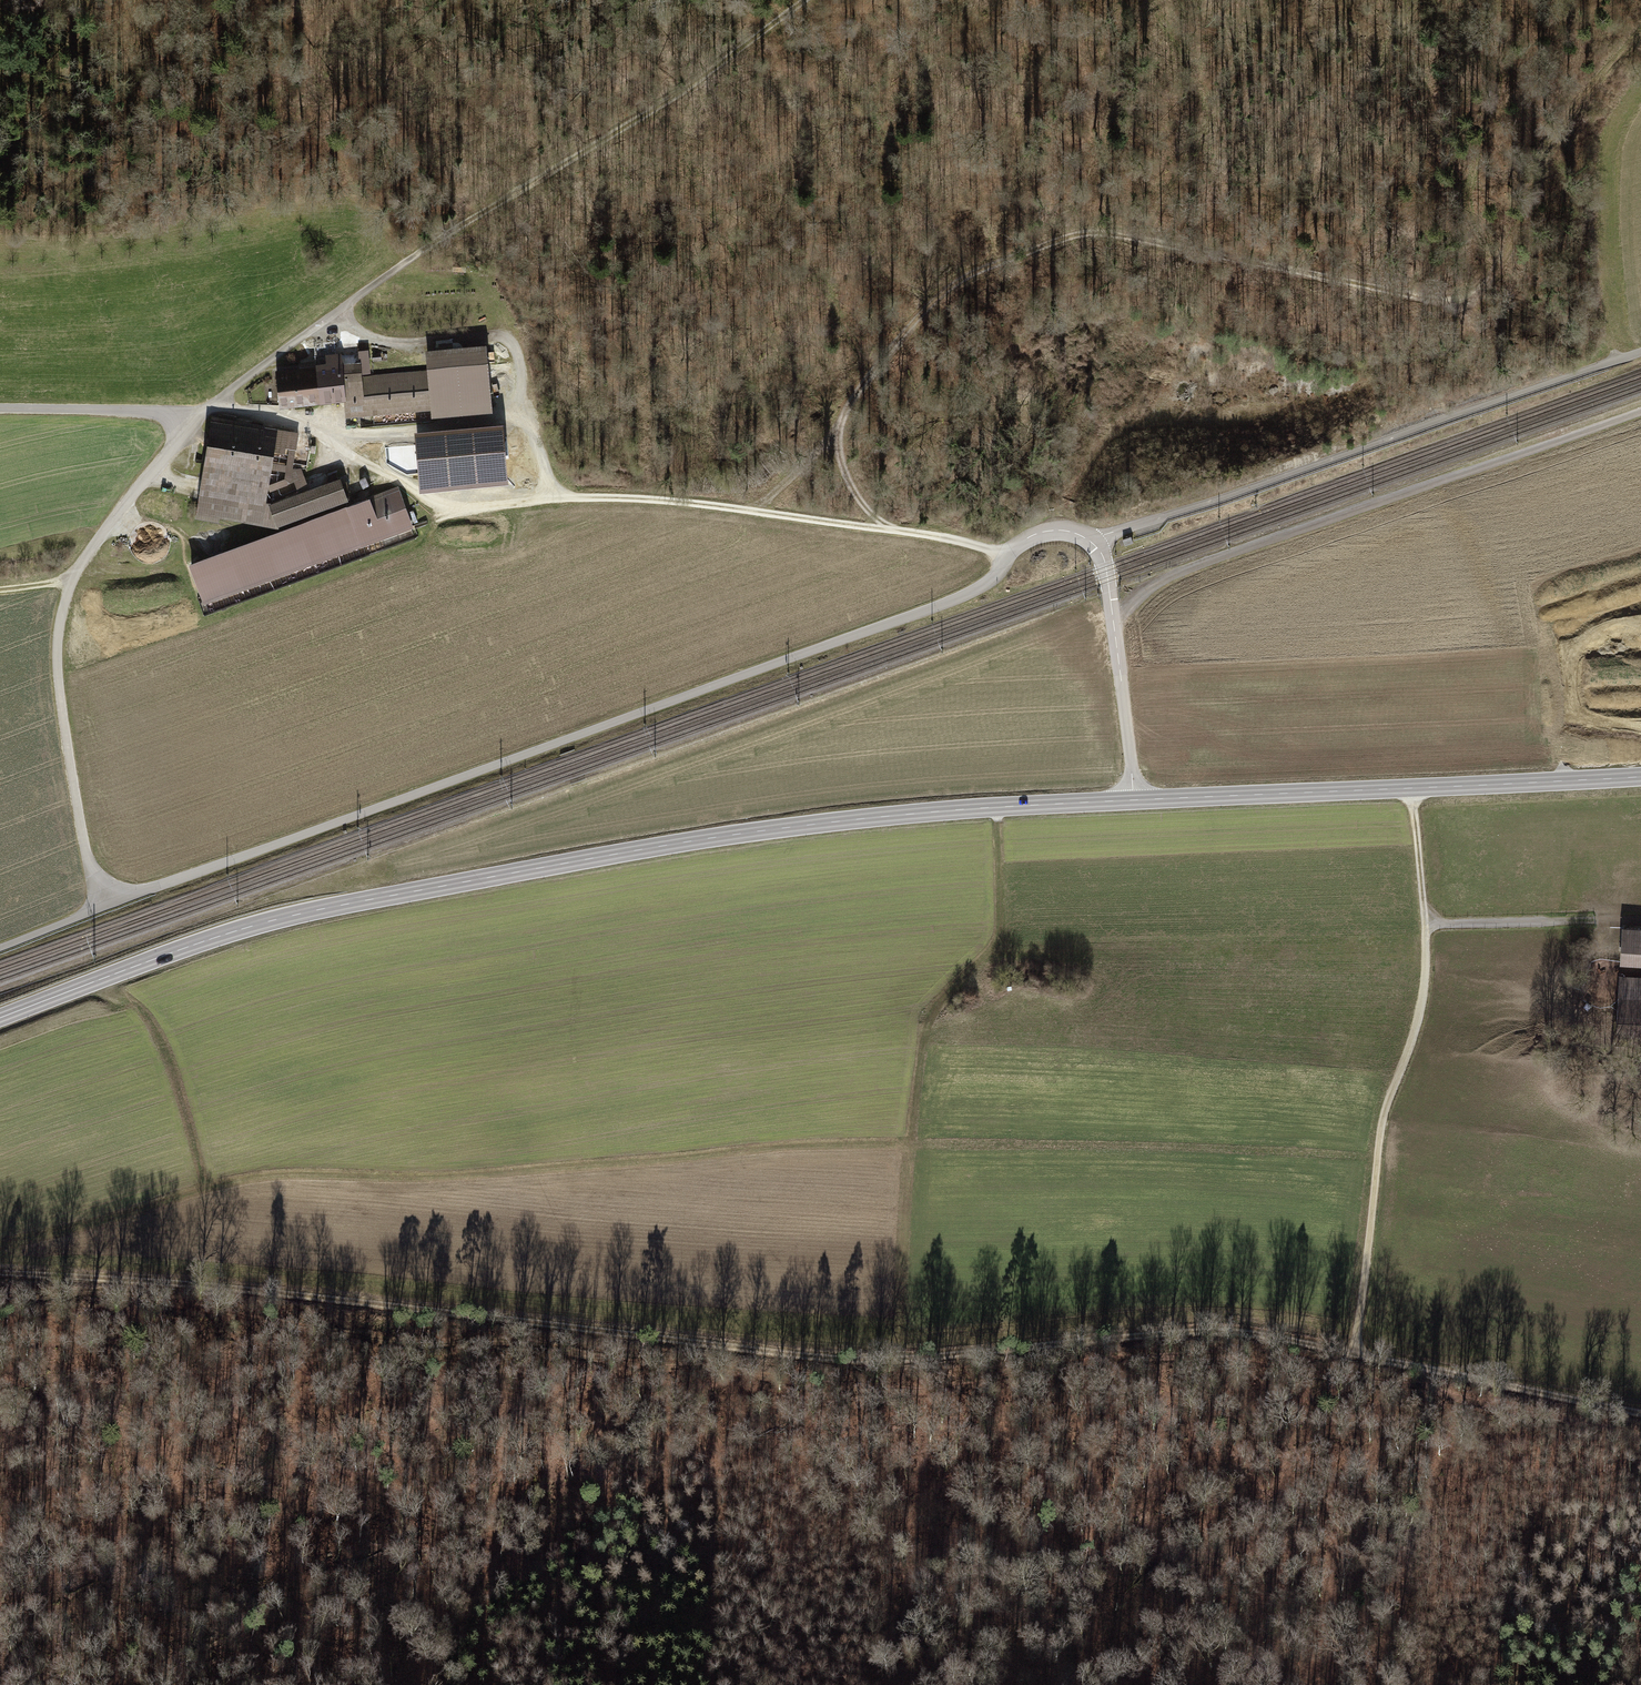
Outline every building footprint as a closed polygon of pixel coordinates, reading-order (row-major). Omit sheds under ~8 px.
[(466,262),(455,261),(455,270),(465,270),(466,262)] [(487,341),(425,348),(432,417),(494,411),(487,341)] [(312,366),(271,370),(274,408),(343,401),(344,417),(429,409),(425,371),(359,378),(357,362),(339,364),(338,355),(311,358),(312,366)] [(295,439),(209,426),(195,519),(276,531),(345,504),(336,480),(306,491),(299,471),(290,470),(295,439)] [(395,487),(184,565),(202,615),(414,537),(395,487)] [(1131,535),(1122,538),(1125,545),(1134,542),(1131,535)] [(1620,929),(1618,968),(1640,969),(1640,930),(1620,929)] [(1618,976),(1614,1044),(1640,1046),(1640,977),(1618,976)]
